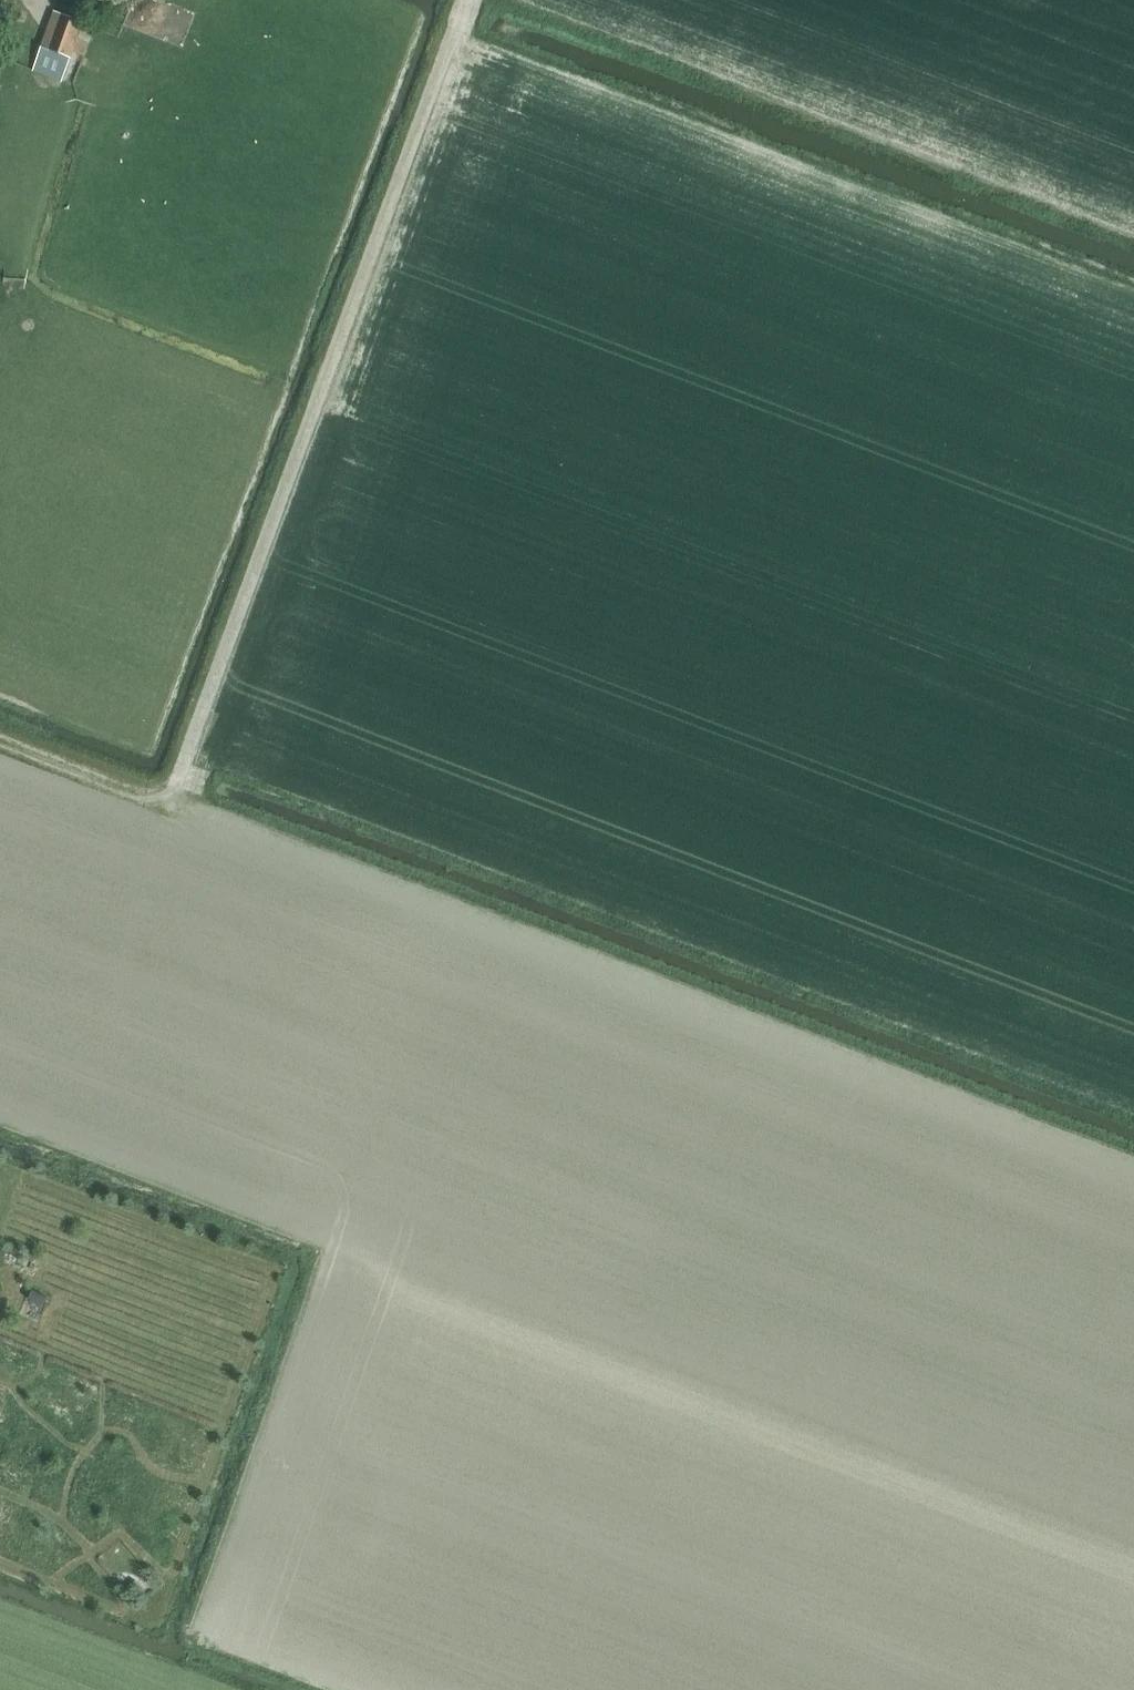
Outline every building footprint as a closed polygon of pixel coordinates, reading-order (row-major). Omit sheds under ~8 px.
[(85,56),(96,26),(55,11),(34,70),(62,81),(72,52),(85,56)]
